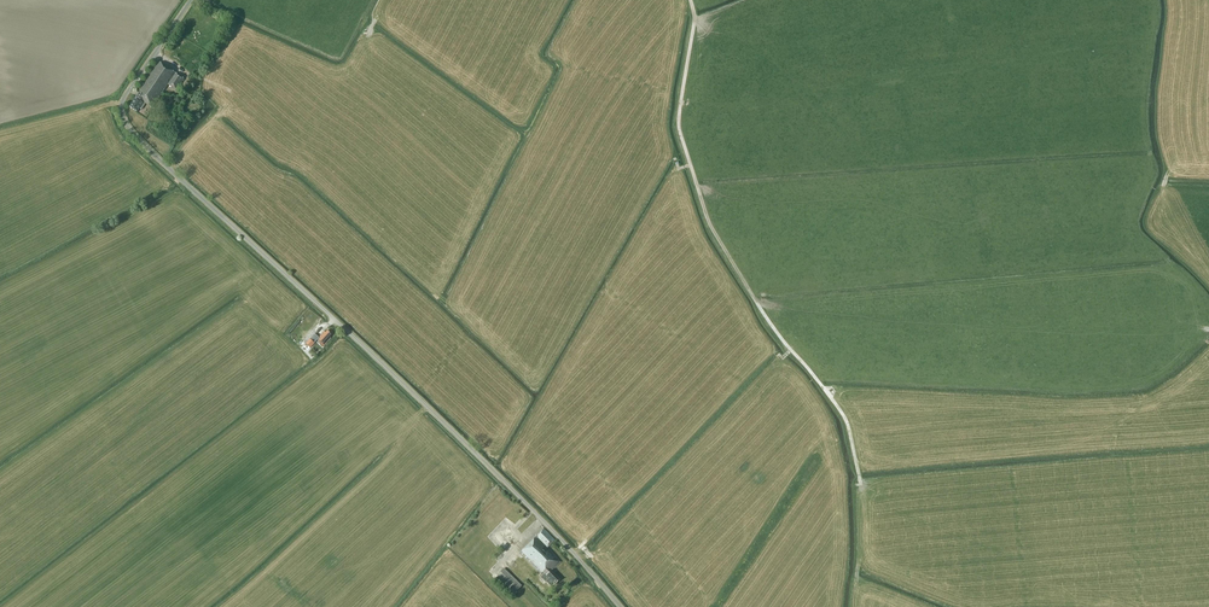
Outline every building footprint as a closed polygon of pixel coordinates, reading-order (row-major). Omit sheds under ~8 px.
[(184,79),(158,61),(137,91),(139,92),(129,107),(137,112),(144,102),(152,108),(168,84),(177,90),(184,79)] [(325,332),(319,326),(314,332),(316,335),(319,338),(318,340),(324,346),(331,338),(330,337),(332,334),(327,331),(325,333),(324,333),(325,332)] [(555,540),(544,529),(520,553),(541,574),(543,572),(544,574),(541,577),(545,582),(546,582),(550,586),(553,583),(555,585),(560,579),(552,570),(561,561),(547,548),(555,540)] [(525,582),(507,565),(497,575),(494,579),(499,584),(502,581),(515,593),(525,582)]
